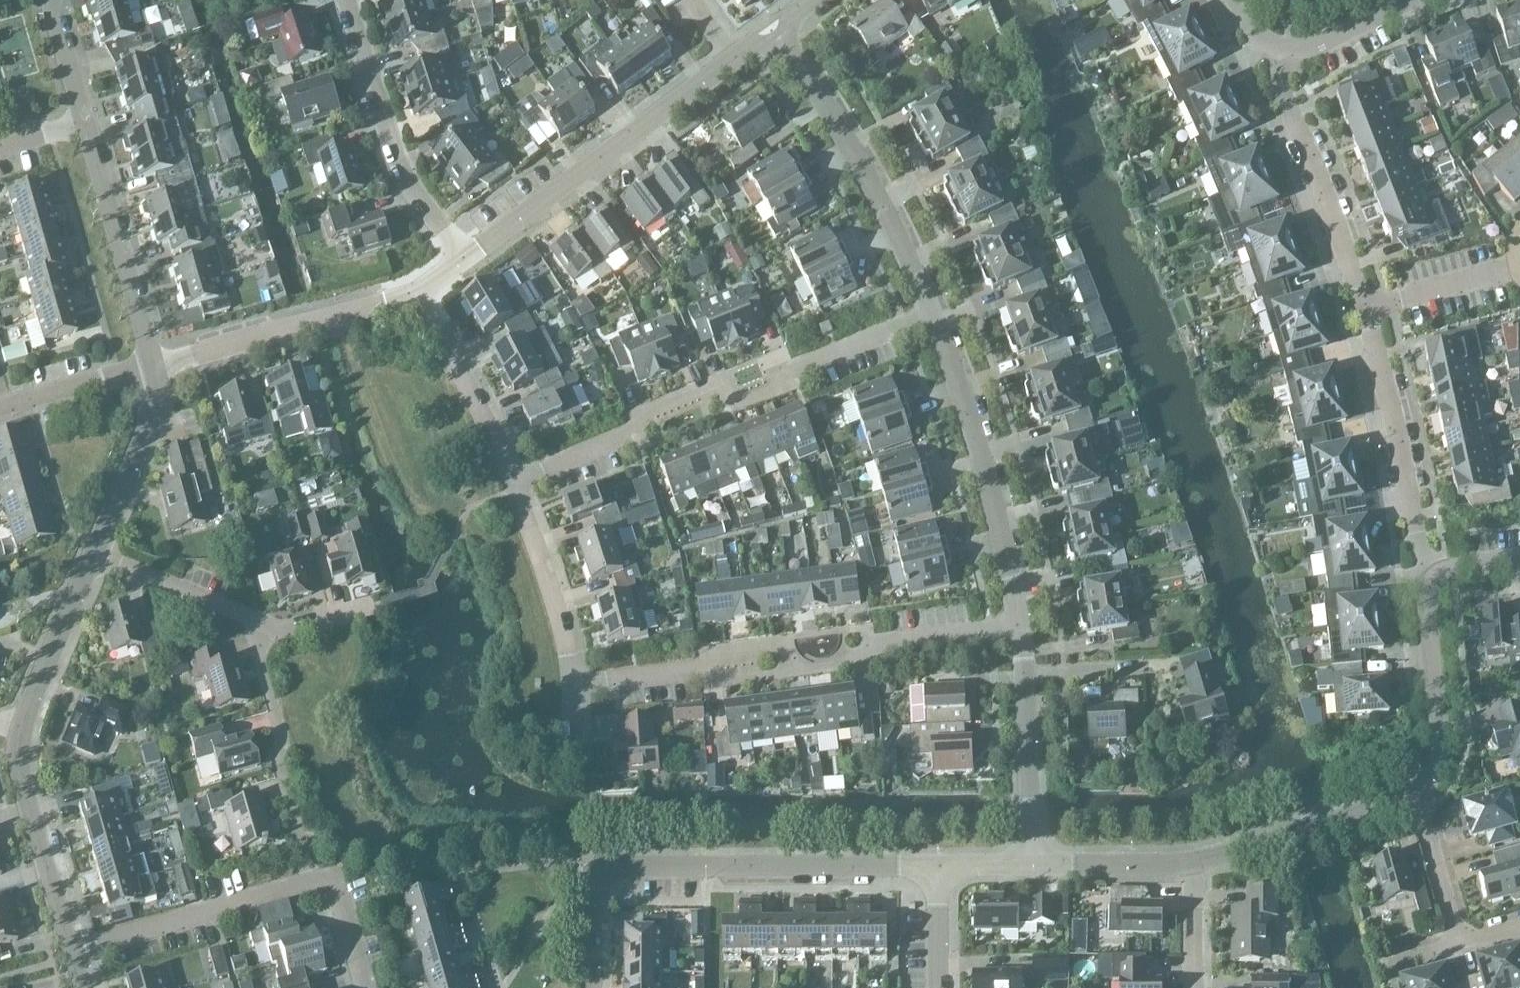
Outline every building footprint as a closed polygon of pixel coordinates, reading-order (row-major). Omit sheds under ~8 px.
[(89,4),(89,5),(85,8),(88,18),(93,18),(95,26),(129,16),(141,12),(138,0),(104,0),(89,4)] [(377,6),(385,29),(429,14),(424,2),(429,0),(394,0),(377,6)] [(476,12),(493,7),(493,0),(472,0),(476,12)] [(851,26),(873,55),(904,30),(913,42),(926,32),(912,12),(899,21),(885,0),(851,26)] [(931,17),(949,6),(950,8),(964,0),(922,0),(931,17)] [(1132,5),(1127,8),(1133,16),(1139,28),(1143,25),(1165,13),(1159,1),(1161,0),(1129,0),(1132,5)] [(193,15),(189,3),(176,7),(180,19),(193,15)] [(1519,48),(1519,17),(1516,5),(1500,10),(1500,13),(1497,14),(1504,38),(1493,41),(1501,68),(1519,62),(1519,57),(1518,49),(1519,48)] [(641,16),(649,27),(632,39),(654,69),(671,55),(658,36),(667,30),(652,8),(641,16)] [(320,55),(313,34),(315,34),(309,17),(285,25),(280,12),(254,21),(262,42),(280,36),(289,65),(320,55)] [(1172,25),(1165,13),(1143,25),(1149,37),(1160,58),(1203,36),(1192,14),(1172,25)] [(385,29),(393,52),(416,44),(420,54),(449,45),(442,24),(433,27),(429,14),(385,29)] [(95,26),(101,47),(124,40),(127,52),(154,44),(151,34),(143,28),(133,30),(129,16),(95,26)] [(1444,31),(1461,70),(1472,66),(1477,77),(1496,69),(1486,44),(1474,49),(1465,25),(1462,27),(1461,24),(1444,31)] [(1459,99),(1454,87),(1466,82),(1461,70),(1444,31),(1428,38),(1429,40),(1426,41),(1436,65),(1425,69),(1440,106),(1459,99)] [(1111,42),(1107,34),(1085,45),(1082,40),(1074,45),(1081,59),(1111,42)] [(615,36),(607,41),(636,82),(654,69),(632,39),(622,46),(615,36)] [(1215,58),(1203,36),(1160,58),(1172,80),(1167,82),(1173,94),(1200,81),(1194,69),(1215,58)] [(636,82),(607,41),(606,39),(578,60),(593,81),(598,78),(607,80),(618,95),(636,82)] [(131,64),(115,68),(122,89),(166,77),(161,58),(158,59),(154,44),(127,52),(131,64)] [(964,65),(950,44),(937,53),(951,73),(964,65)] [(423,65),(399,72),(407,96),(450,82),(459,79),(455,66),(449,45),(420,54),(423,65)] [(590,85),(575,63),(546,83),(555,95),(577,125),(595,112),(580,92),(590,85)] [(241,73),(246,90),(262,86),(258,68),(241,73)] [(1338,101),(1346,122),(1348,122),(1347,121),(1385,107),(1397,102),(1389,83),(1381,86),(1376,73),(1345,86),(1349,97),(1338,101)] [(1097,74),(1092,77),(1091,82),(1093,87),(1099,89),(1104,87),(1105,81),(1103,76),(1097,74)] [(172,96),(166,77),(122,89),(128,111),(136,109),(139,120),(172,111),(169,100),(172,96)] [(282,97),(294,131),(314,125),(313,122),(341,113),(339,108),(341,108),(343,106),(343,102),(342,99),(341,97),(338,96),(335,96),(329,78),(295,89),(292,77),(262,87),(255,90),(260,105),(282,97)] [(1206,93),(1200,81),(1173,94),(1179,105),(1183,103),(1194,126),(1237,105),(1227,83),(1206,93)] [(438,111),(442,123),(444,126),(471,112),(464,92),(454,94),(450,82),(407,96),(414,118),(438,111)] [(924,94),(930,106),(910,118),(913,123),(910,125),(910,129),(918,141),(957,119),(950,107),(959,102),(948,82),(924,94)] [(546,102),(534,93),(510,110),(526,132),(537,124),(549,123),(559,138),(577,125),(555,95),(546,102)] [(210,100),(212,107),(225,103),(223,96),(210,100)] [(752,144),(773,129),(755,101),(724,122),(742,150),(728,160),(736,171),(759,154),(752,144)] [(1248,128),(1237,105),(1194,126),(1200,139),(1195,141),(1200,150),(1205,162),(1232,150),(1227,137),(1248,128)] [(1348,122),(1355,141),(1392,127),(1385,107),(1347,121),(1348,122)] [(133,158),(166,148),(183,143),(174,110),(172,111),(139,120),(142,132),(127,136),(127,137),(123,140),(126,151),(131,151),(133,158)] [(444,126),(454,139),(433,154),(447,173),(484,146),(476,136),(483,130),(471,112),(444,126)] [(957,119),(918,141),(926,156),(929,157),(931,156),(933,160),(955,148),(961,159),(983,148),(973,126),(964,131),(957,119)] [(1355,141),(1363,161),(1363,162),(1400,147),(1392,127),(1355,141)] [(218,137),(221,145),(234,141),(231,132),(218,137)] [(1505,150),(1519,169),(1519,138),(1505,150)] [(355,160),(356,160),(351,144),(335,149),(332,139),(303,149),(310,169),(321,166),(332,200),(364,189),(355,160)] [(183,143),(166,148),(133,158),(135,165),(131,168),(134,178),(139,178),(139,179),(155,175),(158,186),(193,176),(183,143)] [(447,173),(461,193),(477,181),(489,188),(513,168),(500,151),(492,157),(484,146),(447,173)] [(1361,162),(1369,183),(1371,182),(1408,167),(1400,147),(1363,162),(1363,161),(1361,162)] [(945,191),(951,205),(959,202),(992,186),(1000,182),(994,169),(994,170),(983,148),(961,159),(967,171),(948,180),(944,182),(947,187),(945,189),(945,191)] [(1238,162),(1232,150),(1205,162),(1210,173),(1219,196),(1268,176),(1259,153),(1238,162)] [(1485,198),(1500,187),(1515,202),(1519,198),(1519,169),(1505,150),(1473,175),(1485,198)] [(785,153),(748,175),(764,202),(806,178),(800,167),(794,170),(785,153)] [(667,165),(650,178),(674,211),(690,198),(700,211),(710,203),(675,154),(664,161),(667,165)] [(1371,182),(1378,202),(1416,188),(1427,183),(1423,173),(1412,177),(1408,167),(1371,182)] [(636,181),(640,186),(620,200),(644,232),(663,218),(666,223),(677,215),(674,211),(650,178),(647,173),(636,181)] [(202,209),(193,176),(158,186),(161,198),(145,203),(146,204),(142,208),(144,216),(150,217),(151,224),(201,210),(202,209)] [(1268,176),(1219,196),(1232,231),(1261,220),(1256,208),(1278,199),(1268,176)] [(778,240),(801,227),(796,220),(816,209),(806,192),(812,188),(806,178),(764,202),(775,222),(769,225),(778,240)] [(1171,194),(1165,180),(1146,188),(1152,202),(1171,194)] [(959,202),(951,205),(959,220),(961,221),(963,220),(966,225),(969,224),(987,215),(992,226),(1015,215),(1006,195),(1000,182),(992,186),(959,202)] [(8,193),(14,214),(48,205),(42,183),(8,193)] [(1378,202),(1386,221),(1386,222),(1424,208),(1416,188),(1378,202)] [(1384,222),(1393,243),(1404,239),(1408,250),(1452,233),(1439,202),(1424,208),(1386,222),(1386,221),(1384,222)] [(14,214),(20,235),(54,226),(48,205),(14,214)] [(603,262),(619,249),(623,255),(635,246),(604,205),(593,214),(595,218),(580,230),(603,262)] [(201,210),(151,224),(158,245),(165,243),(169,255),(211,243),(201,210)] [(348,236),(355,257),(391,245),(381,216),(368,220),(367,216),(354,221),(351,210),(321,220),(328,243),(348,236)] [(974,256),(980,270),(1021,252),(1031,248),(1026,236),(1024,235),(1015,215),(992,226),(997,236),(974,246),(976,251),(975,253),(974,256)] [(1261,220),(1232,231),(1222,235),(1229,257),(1245,251),(1250,264),(1296,248),(1287,225),(1266,233),(1261,220)] [(568,239),(551,252),(574,284),(591,270),(600,283),(612,275),(603,262),(580,230),(576,225),(564,233),(568,239)] [(20,235),(26,256),(60,247),(54,226),(20,235)] [(828,231),(790,250),(805,278),(848,257),(843,245),(837,248),(828,231)] [(529,242),(511,255),(522,272),(540,259),(529,242)] [(217,264),(211,243),(186,250),(189,262),(172,266),(178,288),(212,278),(208,266),(217,264)] [(26,256),(31,276),(32,277),(60,269),(66,268),(60,247),(26,256)] [(1304,272),(1296,248),(1250,264),(1258,287),(1254,289),(1258,301),(1262,300),(1287,292),(1282,279),(1304,272)] [(993,290),(1016,280),(1021,292),(1045,283),(1036,261),(1027,265),(1021,252),(980,270),(987,284),(989,285),(991,286),(993,290)] [(805,278),(818,306),(856,288),(848,271),(853,268),(848,257),(805,278)] [(26,278),(32,300),(66,290),(60,269),(32,277),(31,276),(26,278)] [(490,280),(491,282),(464,299),(474,317),(513,294),(501,273),(490,280)] [(220,276),(212,278),(178,288),(184,309),(200,305),(203,317),(230,309),(224,288),(220,276)] [(1002,319),(1001,321),(1007,336),(1048,321),(1044,308),(1053,304),(1045,283),(1021,292),(1025,303),(1002,311),(1004,317),(1002,319)] [(529,284),(513,294),(474,317),(484,335),(504,323),(510,334),(532,321),(526,310),(540,302),(529,284)] [(723,306),(739,346),(749,342),(748,339),(759,335),(754,320),(764,317),(761,309),(752,286),(731,294),(720,299),(723,306)] [(32,300),(38,321),(72,311),(66,290),(32,300)] [(1291,305),(1287,292),(1262,300),(1266,312),(1274,336),(1320,322),(1313,298),(1291,305)] [(595,312),(584,297),(572,306),(582,319),(595,312)] [(723,306),(720,299),(701,307),(689,312),(702,342),(712,338),(718,352),(728,348),(729,351),(739,346),(723,306)] [(72,311),(38,321),(44,341),(77,332),(72,311)] [(641,330),(644,338),(661,380),(671,376),(669,372),(680,367),(671,346),(682,341),(674,317),(652,325),(641,330)] [(566,326),(572,337),(583,331),(578,320),(566,326)] [(515,344),(496,354),(497,357),(492,361),(498,371),(504,370),(505,372),(525,362),(535,357),(536,358),(542,355),(533,336),(538,333),(532,321),(521,327),(510,334),(515,344)] [(1048,321),(1007,336),(1012,350),(1014,351),(1017,352),(1019,356),(1042,348),(1045,360),(1070,352),(1063,330),(1053,334),(1048,321)] [(1327,345),(1320,322),(1274,336),(1281,359),(1284,372),(1309,365),(1305,352),(1327,345)] [(830,323),(820,327),(823,337),(834,332),(830,323)] [(1426,351),(1431,374),(1432,373),(1471,364),(1471,365),(1483,362),(1476,328),(1435,337),(1437,349),(1426,351)] [(644,338),(641,330),(621,339),(610,344),(620,367),(631,363),(639,384),(649,380),(651,384),(661,380),(644,338)] [(558,372),(565,369),(554,348),(542,355),(536,358),(535,357),(525,362),(505,372),(506,375),(501,378),(507,389),(513,387),(514,391),(534,381),(539,391),(547,388),(550,386),(562,380),(558,372)] [(1026,391),(1030,404),(1072,390),(1068,377),(1077,373),(1070,352),(1045,360),(1049,372),(1026,379),(1028,385),(1027,386),(1025,388),(1026,391)] [(1432,373),(1437,394),(1476,385),(1471,365),(1471,364),(1432,373)] [(82,367),(84,381),(97,380),(95,365),(82,367)] [(1288,384),(1290,394),(1295,392),(1299,406),(1340,396),(1334,372),(1312,378),(1309,365),(1284,372),(1288,384)] [(267,380),(279,422),(300,416),(307,438),(331,431),(322,403),(308,407),(298,371),(267,380)] [(524,410),(532,431),(553,422),(554,426),(573,418),(582,414),(572,390),(573,389),(577,379),(575,374),(562,380),(550,386),(547,388),(539,391),(544,401),(524,410)] [(850,392),(861,424),(907,408),(903,396),(898,398),(891,378),(850,392)] [(1441,414),(1441,415),(1481,406),(1476,385),(1437,394),(1441,414)] [(247,386),(213,396),(217,412),(224,410),(230,430),(223,432),(228,449),(249,443),(274,436),(267,411),(255,414),(247,386)] [(1037,420),(1039,421),(1041,425),(1065,418),(1068,430),(1093,422),(1087,400),(1076,403),(1072,390),(1030,404),(1035,419),(1037,420)] [(1347,420),(1340,396),(1299,406),(1288,409),(1291,423),(1293,423),(1295,433),(1298,445),(1303,444),(1327,439),(1324,426),(1347,420)] [(1441,414),(1440,415),(1445,437),(1446,437),(1446,436),(1485,427),(1483,418),(1493,416),(1490,405),(1481,407),(1481,406),(1441,415),(1441,414)] [(861,424),(873,456),(913,442),(907,422),(911,420),(907,408),(861,424)] [(800,462),(820,453),(801,409),(781,417),(795,450),(800,462)] [(781,417),(760,425),(775,459),(784,455),(793,465),(800,462),(795,450),(781,417)] [(1047,456),(1046,458),(1050,472),(1093,461),(1090,447),(1099,445),(1093,422),(1068,430),(1071,441),(1047,447),(1049,453),(1047,456)] [(766,463),(775,459),(760,425),(740,434),(755,467),(760,480),(767,477),(766,463)] [(31,455),(23,427),(0,434),(0,464),(31,455)] [(1485,427),(1446,436),(1446,437),(1451,457),(1490,448),(1485,427)] [(760,480),(755,467),(744,443),(740,434),(720,442),(734,475),(745,471),(751,483),(760,480)] [(1310,481),(1358,471),(1353,447),(1330,452),(1327,439),(1303,444),(1305,457),(1310,481)] [(177,485),(161,490),(173,532),(205,523),(197,495),(212,491),(198,442),(168,451),(177,485)] [(714,484),(718,494),(739,486),(734,475),(720,442),(700,450),(714,484)] [(1451,457),(1455,478),(1494,469),(1490,448),(1451,457)] [(718,494),(714,484),(700,450),(680,458),(694,492),(699,505),(709,501),(708,499),(719,495),(718,494)] [(875,462),(883,492),(930,480),(927,468),(921,470),(916,451),(875,462)] [(1,493),(39,482),(31,455),(0,464),(0,491),(1,493)] [(660,467),(678,511),(679,513),(689,509),(684,496),(694,492),(680,458),(660,467)] [(1093,461),(1050,472),(1053,486),(1055,488),(1058,489),(1060,495),(1084,489),(1087,500),(1112,494),(1106,472),(1103,458),(1093,461)] [(1454,478),(1459,500),(1470,498),(1473,509),(1512,501),(1505,469),(1495,471),(1494,469),(1455,478),(1454,478)] [(1363,496),(1358,471),(1310,481),(1315,505),(1311,506),(1313,519),(1343,513),(1340,500),(1363,496)] [(930,480),(883,492),(892,524),(933,512),(927,493),(933,492),(930,480)] [(1,493),(8,520),(47,509),(39,482),(1,493)] [(564,503),(572,523),(593,515),(597,525),(621,517),(617,504),(612,506),(602,482),(583,490),(585,495),(564,503)] [(1117,516),(1112,494),(1087,500),(1089,511),(1065,517),(1067,523),(1064,526),(1064,528),(1066,542),(1110,532),(1107,518),(1117,516)] [(263,495),(255,498),(259,511),(267,509),(263,495)] [(828,501),(830,510),(842,507),(840,498),(828,501)] [(795,506),(798,515),(807,512),(805,504),(795,506)] [(785,518),(798,515),(795,506),(782,510),(785,518)] [(47,509),(8,520),(16,547),(55,536),(47,509)] [(825,515),(827,528),(836,527),(834,513),(825,515)] [(1345,526),(1343,513),(1313,519),(1315,531),(1317,541),(1321,541),(1324,555),(1371,547),(1368,523),(1345,526)] [(752,518),(754,526),(766,524),(763,515),(752,518)] [(818,529),(827,528),(825,515),(816,516),(818,529)] [(286,520),(292,543),(308,539),(301,516),(286,520)] [(305,521),(312,544),(327,539),(321,516),(305,521)] [(625,529),(622,517),(597,525),(600,536),(579,543),(581,549),(575,551),(580,565),(586,563),(625,550),(619,531),(625,529)] [(743,529),(754,526),(752,518),(741,520),(743,529)] [(363,540),(369,538),(365,523),(350,527),(348,531),(351,542),(336,546),(338,555),(327,559),(333,579),(344,575),(347,585),(374,577),(363,540)] [(894,533),(902,564),(949,553),(946,541),(940,542),(935,523),(894,533)] [(782,539),(792,538),(789,524),(779,525),(782,539)] [(709,529),(711,538),(723,535),(721,526),(709,529)] [(842,541),(840,527),(827,529),(829,542),(842,541)] [(700,540),(711,538),(709,529),(698,532),(700,540)] [(758,532),(760,546),(769,545),(767,531),(758,532)] [(751,547),(760,546),(758,532),(749,533),(751,547)] [(1070,556),(1071,558),(1074,559),(1076,565),(1100,559),(1103,571),(1128,566),(1123,544),(1113,546),(1110,532),(1066,542),(1070,556)] [(714,544),(715,557),(724,556),(723,543),(714,544)] [(705,545),(707,559),(715,557),(714,544),(705,545)] [(1371,547),(1324,555),(1328,579),(1329,592),(1354,589),(1353,575),(1375,572),(1371,547)] [(586,563),(592,583),(613,576),(617,587),(635,581),(642,579),(635,559),(629,561),(625,550),(586,563)] [(902,564),(909,595),(950,585),(946,566),(952,565),(949,553),(902,564)] [(269,563),(281,604),(311,595),(300,554),(269,563)] [(1172,559),(1156,563),(1159,574),(1170,571),(1174,565),(1172,559)] [(856,566),(833,569),(838,607),(861,603),(856,566)] [(1078,595),(1078,597),(1080,612),(1124,605),(1122,591),(1132,589),(1128,566),(1103,571),(1105,583),(1080,587),(1081,593),(1078,595)] [(833,569),(810,572),(815,610),(838,607),(833,569)] [(810,572),(788,576),(793,613),(815,610),(810,572)] [(788,576),(765,579),(770,616),(793,613),(788,576)] [(765,579),(742,582),(747,619),(770,616),(765,579)] [(617,587),(620,598),(598,603),(603,624),(644,613),(635,581),(617,587)] [(742,582),(719,585),(724,622),(747,619),(742,582)] [(1305,582),(1296,583),(1298,596),(1307,595),(1305,582)] [(724,622),(719,585),(696,588),(702,625),(724,622)] [(1329,592),(1324,592),(1326,605),(1329,630),(1381,624),(1379,599),(1356,602),(1354,589),(1329,592)] [(1288,598),(1273,603),(1278,619),(1293,614),(1288,598)] [(1127,619),(1124,605),(1080,612),(1082,626),(1084,628),(1087,629),(1088,635),(1112,631),(1114,644),(1140,640),(1136,617),(1127,619)] [(140,644),(144,658),(161,653),(152,624),(137,629),(131,607),(102,616),(112,652),(140,644)] [(1482,623),(1484,644),(1485,644),(1485,643),(1488,643),(1488,652),(1489,659),(1505,658),(1504,651),(1510,650),(1511,659),(1512,669),(1519,668),(1519,624),(1514,624),(1513,611),(1510,611),(1509,608),(1506,608),(1501,608),(1498,609),(1497,612),(1485,613),(1486,623),(1483,623),(1482,623)] [(644,613),(603,624),(609,644),(649,634),(644,613)] [(1381,624),(1329,630),(1331,654),(1332,667),(1362,664),(1361,651),(1384,649),(1381,624)] [(190,658),(196,680),(206,677),(216,711),(248,702),(236,660),(221,664),(217,651),(190,658)] [(1179,703),(1188,732),(1228,719),(1219,690),(1216,691),(1209,668),(1212,667),(1208,652),(1182,660),(1186,675),(1191,691),(1192,690),(1195,698),(1179,703)] [(1333,672),(1317,674),(1318,691),(1335,690),(1337,716),(1371,713),(1371,715),(1390,713),(1388,692),(1385,692),(1385,685),(1387,684),(1387,683),(1364,685),(1363,672),(1333,675),(1333,672)] [(965,686),(925,688),(927,726),(927,727),(951,726),(972,725),(971,708),(966,708),(965,686)] [(811,691),(817,735),(838,732),(833,693),(819,694),(819,690),(811,691)] [(838,732),(852,730),(853,743),(876,740),(872,715),(859,717),(855,690),(833,693),(838,732)] [(796,738),(817,735),(811,691),(803,692),(804,696),(790,698),(796,738)] [(1114,692),(1114,706),(1089,707),(1091,741),(1126,739),(1124,707),(1140,706),(1139,691),(1114,692)] [(796,738),(790,698),(777,700),(776,696),(768,697),(774,741),(796,738)] [(774,741),(768,697),(761,698),(761,702),(748,704),(753,744),(774,741)] [(64,742),(94,755),(106,728),(122,735),(132,713),(103,701),(98,715),(79,707),(64,742)] [(1316,702),(1304,703),(1307,712),(1317,712),(1316,702)] [(753,744),(748,704),(726,707),(729,734),(716,736),(719,761),(743,758),(741,745),(753,744)] [(677,708),(678,722),(704,720),(703,706),(677,708)] [(1501,711),(1506,725),(1493,728),(1495,736),(1493,740),(1493,744),(1495,748),(1499,751),(1501,758),(1514,754),(1516,762),(1518,761),(1519,767),(1519,706),(1501,711)] [(615,744),(617,775),(660,771),(658,741),(654,741),(652,718),(626,720),(627,743),(615,744)] [(919,726),(911,726),(912,757),(920,757),(933,756),(934,773),(974,771),(972,740),(951,741),(951,726),(927,727),(927,726),(919,726)] [(214,755),(220,776),(258,765),(249,735),(223,742),(219,727),(189,735),(196,760),(214,755)] [(165,767),(153,770),(156,780),(168,777),(165,767)] [(79,806),(85,827),(132,813),(126,793),(121,794),(118,783),(91,790),(94,802),(79,806)] [(225,809),(237,851),(272,841),(259,798),(234,805),(230,792),(207,798),(211,813),(225,809)] [(1462,804),(1466,818),(1470,817),(1472,823),(1468,825),(1471,836),(1475,835),(1476,837),(1487,834),(1491,847),(1514,840),(1510,827),(1514,826),(1510,812),(1515,811),(1511,797),(1506,798),(1505,796),(1489,801),(1488,797),(1462,804)] [(177,807),(175,801),(167,803),(170,815),(178,812),(177,807)] [(192,803),(177,807),(178,812),(185,834),(200,829),(196,816),(192,803)] [(92,848),(136,835),(134,828),(125,830),(121,817),(85,827),(92,848)] [(170,836),(173,847),(182,845),(178,833),(170,836)] [(98,869),(133,858),(129,845),(139,843),(136,835),(92,848),(98,869)] [(182,845),(173,847),(176,859),(185,857),(182,845)] [(1481,874),(1489,902),(1512,896),(1513,900),(1516,902),(1519,901),(1519,849),(1501,855),(1504,867),(1481,874)] [(1432,911),(1424,880),(1412,884),(1404,854),(1375,862),(1386,903),(1415,895),(1420,915),(1432,911)] [(133,858),(98,869),(104,890),(139,879),(133,858)] [(195,893),(187,866),(175,869),(182,896),(195,893)] [(139,879),(104,890),(110,911),(129,905),(157,897),(151,876),(139,879)] [(444,917),(440,903),(448,901),(445,892),(442,893),(440,889),(436,890),(405,899),(412,926),(444,917)] [(1112,906),(1111,933),(1123,933),(1162,934),(1163,904),(1146,903),(1146,889),(1112,889),(1112,906)] [(1270,917),(1278,917),(1278,890),(1250,890),(1250,909),(1234,909),(1234,961),(1260,961),(1260,947),(1270,947),(1270,917)] [(445,892),(448,901),(454,899),(452,891),(445,892)] [(1019,907),(1019,898),(976,898),(976,930),(1002,930),(1002,940),(1019,940),(1019,916),(1031,916),(1031,921),(1037,925),(1055,925),(1055,902),(1031,901),(1031,907),(1019,907)] [(12,921),(15,920),(9,899),(0,902),(0,924),(12,921)] [(741,912),(750,912),(750,901),(741,901),(741,912)] [(754,901),(754,912),(763,912),(763,901),(754,901)] [(803,901),(795,901),(795,912),(803,912),(803,901)] [(817,901),(808,901),(808,912),(817,912),(817,901)] [(858,901),(849,901),(849,912),(858,912),(858,901)] [(862,901),(862,912),(871,912),(871,901),(862,901)] [(110,911),(109,911),(113,925),(133,919),(129,905),(110,911)] [(750,912),(741,912),(741,921),(724,921),(724,961),(742,961),(742,954),(752,954),(752,921),(752,916),(750,916),(750,912)] [(763,921),(763,912),(754,912),(754,916),(752,916),(752,921),(752,954),(763,954),(763,960),(779,960),(779,921),(763,921)] [(803,912),(795,912),(795,921),(779,921),(779,960),(796,960),(796,954),(806,954),(806,921),(806,916),(803,916),(803,912)] [(817,921),(817,912),(808,912),(808,916),(806,916),(806,921),(806,954),(817,954),(817,960),(833,960),(833,921),(817,921)] [(849,921),(833,921),(833,960),(849,960),(849,954),(860,954),(860,921),(860,916),(858,916),(858,912),(849,912),(849,921)] [(871,921),(871,912),(862,912),(862,916),(860,916),(860,921),(860,954),(871,954),(871,960),(888,960),(888,921),(871,921)] [(704,938),(704,914),(693,914),(693,938),(704,938)] [(456,929),(448,931),(444,917),(412,926),(419,951),(451,942),(455,940),(454,938),(458,937),(456,929)] [(644,930),(627,930),(627,952),(663,952),(663,951),(675,951),(675,930),(668,930),(668,918),(644,918),(644,930)] [(0,924),(0,946),(18,941),(12,921),(0,924)] [(253,947),(266,943),(272,964),(276,963),(319,951),(317,946),(321,945),(316,928),(296,934),(292,922),(250,934),(253,947)] [(456,929),(458,937),(464,935),(462,927),(456,929)] [(458,967),(454,952),(462,950),(459,941),(456,942),(455,940),(451,942),(419,951),(426,976),(458,967)] [(462,950),(468,948),(466,940),(459,941),(462,950)] [(1072,945),(1072,953),(1088,953),(1088,945),(1072,945)] [(216,978),(229,974),(221,948),(209,951),(216,978)] [(1509,987),(1519,987),(1519,949),(1500,955),(1509,987)] [(278,984),(273,986),(273,987),(311,987),(308,977),(328,971),(324,954),(320,955),(319,951),(276,963),(277,969),(275,972),(278,984)] [(663,952),(627,952),(627,972),(663,972),(663,952)] [(705,966),(705,952),(696,952),(696,966),(705,966)] [(1500,955),(1478,960),(1483,978),(1467,982),(1467,981),(1466,981),(1468,987),(1509,987),(1500,955)] [(1122,987),(1162,987),(1162,980),(1154,980),(1152,973),(1147,973),(1147,956),(1113,956),(1113,981),(1122,981),(1122,987)] [(1034,958),(1034,976),(1066,976),(1066,958),(1034,958)] [(462,982),(458,967),(426,976),(430,987),(472,987),(470,980),(462,982)] [(1446,969),(1425,975),(1428,987),(1452,987),(1446,969)] [(125,981),(127,987),(165,987),(160,971),(125,981)] [(627,972),(627,987),(663,987),(663,972),(627,972)] [(1022,972),(974,972),(974,987),(1022,987),(1022,972)] [(1425,975),(1403,981),(1404,986),(1400,987),(1428,987),(1425,975)] [(470,980),(472,987),(479,986),(476,978),(470,980)] [(1289,978),(1261,978),(1261,987),(1289,987),(1289,978)] [(1289,978),(1289,987),(1299,987),(1299,978),(1289,978)] [(705,980),(696,980),(696,987),(705,987),(705,980)]
